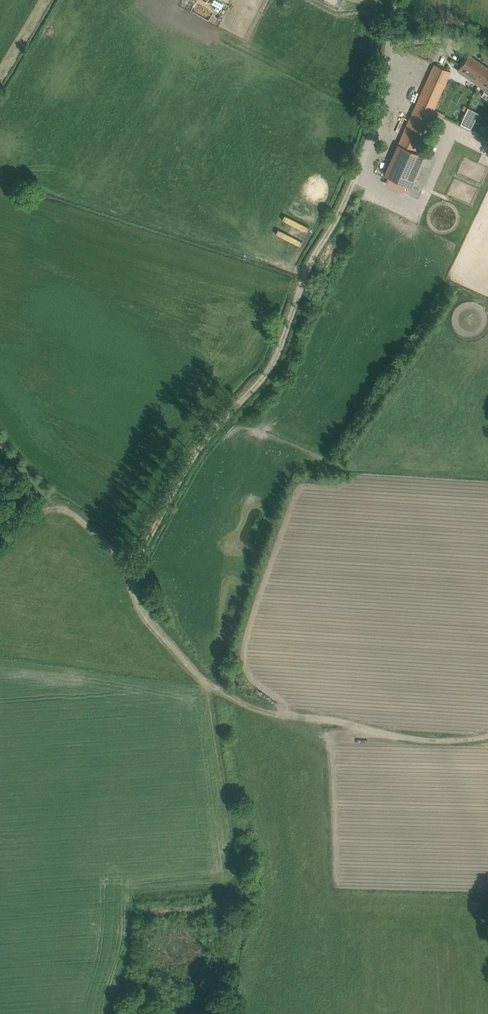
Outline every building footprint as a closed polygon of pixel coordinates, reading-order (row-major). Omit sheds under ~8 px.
[(487,91),(487,67),(469,54),(457,70),(487,91)] [(426,157),(415,151),(451,72),(434,64),(384,175),(412,187),(426,157)] [(472,126),(479,113),(449,98),(442,111),(443,112),(471,126),(472,126)] [(275,240),(301,249),(304,240),(279,230),(275,240)]
